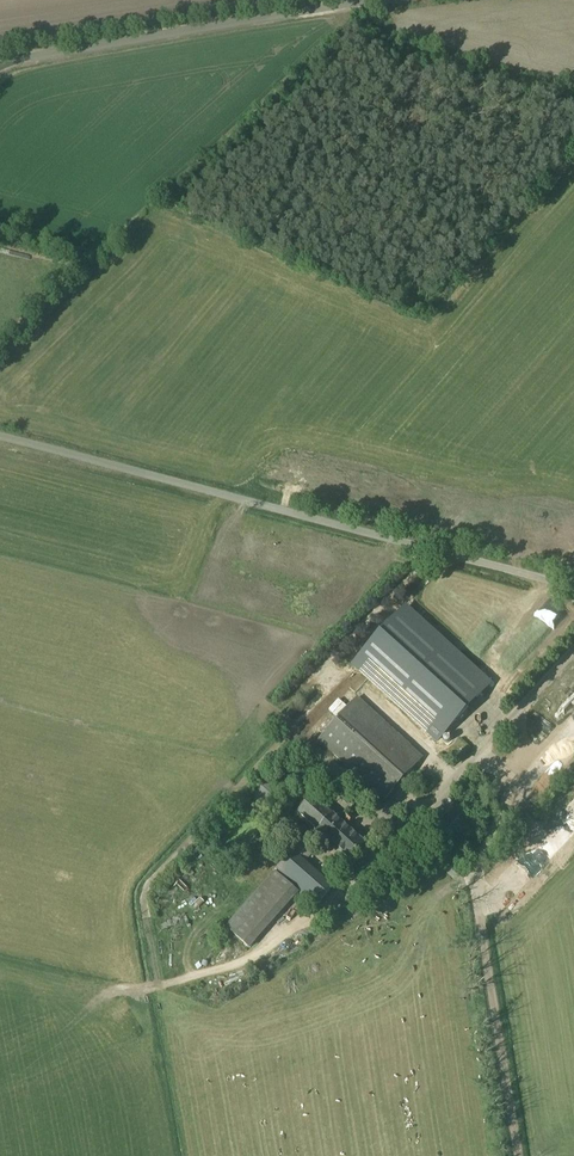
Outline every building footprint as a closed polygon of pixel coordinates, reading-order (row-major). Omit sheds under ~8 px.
[(358,579),(362,562),(346,558),(342,575),(358,579)] [(317,634),(436,742),(488,685),(369,577),(317,634)] [(334,714),(339,718),(319,741),(384,800),(424,756),(358,697),(349,708),(343,703),(334,714)] [(275,872),(315,907),(333,886),(305,862),(327,837),(350,858),(364,842),(313,796),(299,812),(315,827),(275,872)] [(573,831),(573,804),(525,854),(538,868),(573,831)] [(343,817),(349,823),(354,817),(348,811),(343,817)]
